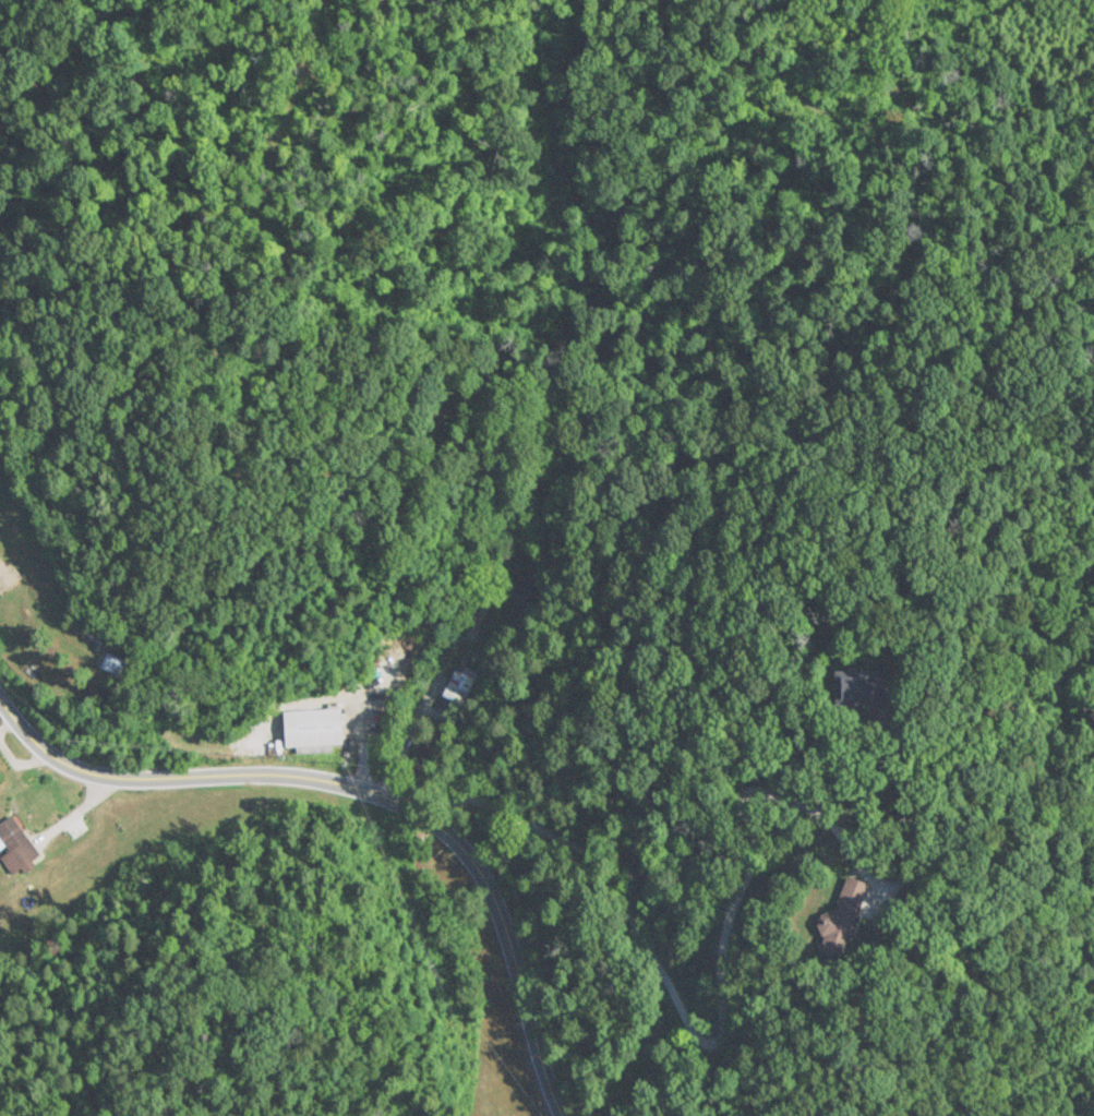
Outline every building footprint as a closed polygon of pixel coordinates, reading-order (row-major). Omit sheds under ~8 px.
[(22,582),(0,555),(0,589),(5,595),(22,582)] [(107,669),(128,676),(134,660),(113,653),(107,669)] [(475,677),(456,668),(443,697),(462,706),(475,677)] [(843,701),(888,702),(888,676),(844,675),(843,701)] [(348,746),(346,708),(288,711),(290,748),(348,746)] [(33,839),(15,815),(0,826),(0,834),(15,853),(33,839)] [(859,952),(876,883),(852,877),(843,914),(834,911),(829,933),(838,935),(835,946),(859,952)]
